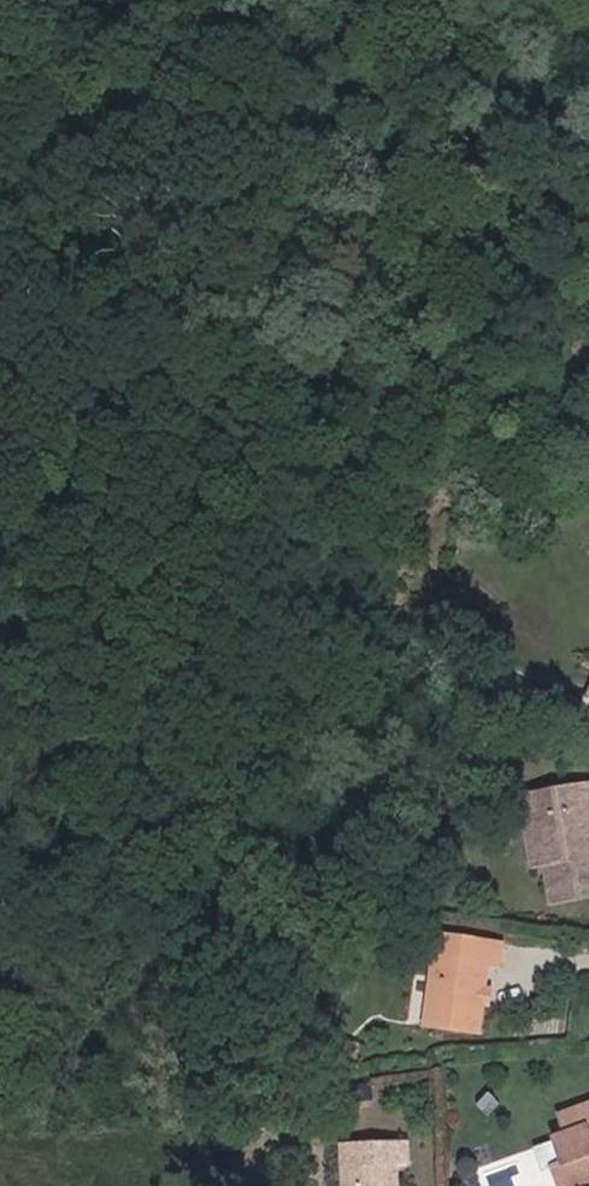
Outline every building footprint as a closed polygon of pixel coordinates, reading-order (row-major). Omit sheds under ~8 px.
[(574,703),(587,709),(588,705),(588,683),(586,682),(574,703)] [(587,709),(575,732),(588,740),(588,705),(587,709)] [(565,793),(503,802),(509,843),(528,848),(531,870),(536,905),(588,896),(584,863),(576,864),(575,861),(574,855),(576,849),(580,844),(574,810),(567,811),(565,793)] [(528,848),(509,843),(514,873),(531,870),(528,848)] [(480,951),(416,942),(403,1030),(454,1037),(463,971),(477,973),(480,951)] [(556,1139),(565,1164),(554,1167),(560,1185),(588,1185),(588,1107),(563,1116),(569,1135),(556,1139)] [(394,1161),(406,1161),(405,1140),(343,1143),(345,1185),(395,1185),(394,1161)]
